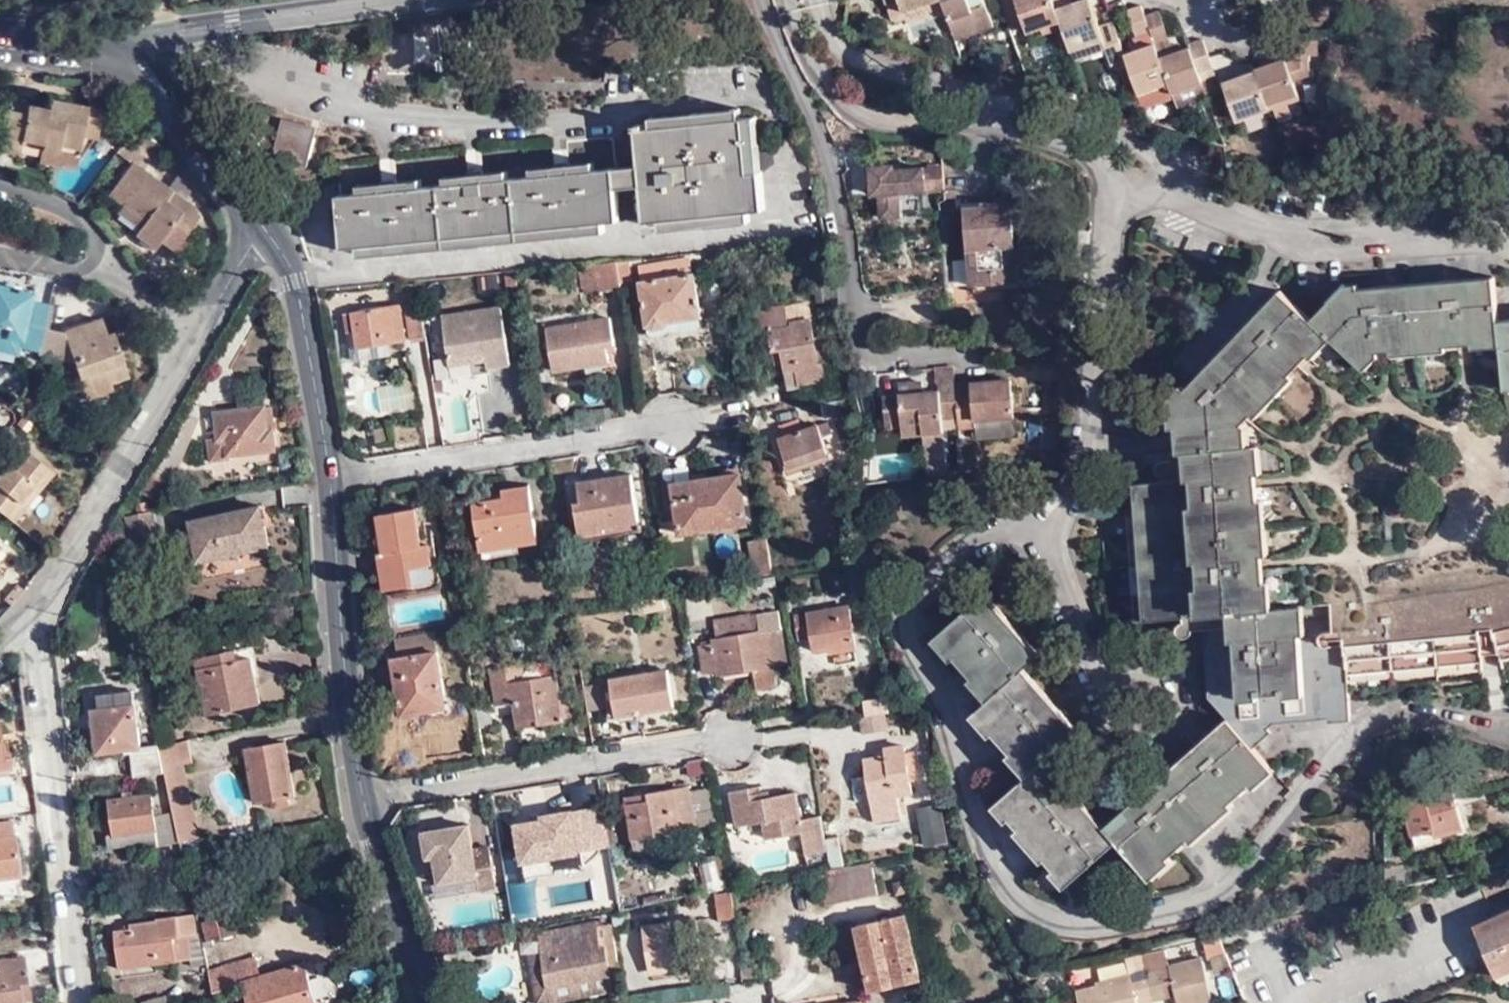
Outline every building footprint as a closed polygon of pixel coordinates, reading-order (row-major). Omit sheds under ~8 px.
[(892,10),(913,3),(918,17),(947,7),(945,0),(888,0),(892,10)] [(947,7),(948,11),(961,45),(983,38),(980,26),(994,21),(987,0),(945,0),(947,7)] [(1011,28),(1026,24),(1028,30),(1042,25),(1045,31),(1064,25),(1058,8),(1055,0),(1002,0),(1011,28)] [(1058,8),(1064,25),(1071,48),(1104,38),(1106,46),(1113,63),(1127,59),(1125,53),(1114,21),(1099,24),(1091,0),(1081,0),(1073,3),(1058,8)] [(1142,5),(1129,8),(1138,34),(1151,30),(1145,14),(1142,5)] [(947,7),(918,17),(919,21),(948,11),(947,7)] [(1159,9),(1145,14),(1151,30),(1154,40),(1167,35),(1159,9)] [(999,32),(994,21),(980,26),(983,38),(999,32)] [(1320,34),(1291,36),(1293,51),(1321,48),(1320,34)] [(1169,41),(1167,35),(1154,40),(1155,43),(1160,55),(1181,48),(1178,38),(1169,41)] [(1218,73),(1211,53),(1205,37),(1189,42),(1190,45),(1201,78),(1218,73)] [(1104,38),(1071,48),(1074,57),(1106,46),(1104,38)] [(1155,43),(1125,53),(1127,59),(1139,93),(1168,83),(1160,55),(1155,43)] [(1181,48),(1160,55),(1168,83),(1172,91),(1202,81),(1201,78),(1190,45),(1181,48)] [(1288,58),(1258,68),(1259,71),(1272,109),(1277,107),(1290,103),(1306,97),(1300,75),(1316,70),(1313,59),(1297,58),(1289,60),(1288,58)] [(1272,109),(1259,71),(1226,82),(1238,120),(1272,109)] [(1176,103),(1206,92),(1202,81),(1172,91),(1176,103)] [(41,145),(77,152),(81,130),(98,133),(102,108),(50,99),(48,109),(8,102),(0,149),(20,153),(22,139),(41,142),(41,145)] [(1294,115),(1290,103),(1277,107),(1281,119),(1294,115)] [(422,179),(359,185),(359,192),(340,194),(345,246),(623,217),(620,183),(645,181),(650,219),(767,207),(759,118),(745,120),(744,110),(654,119),(655,128),(648,128),(648,124),(639,125),(643,162),(597,166),(597,160),(532,167),(532,173),(510,176),(509,170),(448,176),(448,182),(423,185),(422,179)] [(281,124),(271,162),(304,170),(315,134),(281,124)] [(132,162),(137,164),(144,154),(150,159),(160,145),(133,126),(116,150),(132,162)] [(76,163),(77,152),(41,145),(39,156),(76,163)] [(172,189),(132,162),(109,195),(122,203),(146,220),(141,228),(138,233),(154,245),(159,238),(177,250),(186,237),(182,234),(191,222),(198,212),(192,202),(172,189)] [(947,190),(946,166),(897,170),(897,164),(873,167),(875,195),(882,195),(884,219),(903,217),(901,194),(947,190)] [(989,205),(963,206),(969,283),(1015,281),(1014,261),(1011,261),(1011,250),(1013,249),(1009,201),(989,202),(989,205)] [(146,220),(122,203),(116,211),(141,228),(146,220)] [(722,262),(720,249),(711,250),(713,263),(722,262)] [(695,273),(692,256),(640,264),(642,282),(695,273)] [(632,279),(629,259),(619,260),(622,281),(632,279)] [(622,281),(619,260),(598,262),(602,292),(624,288),(622,281)] [(1486,668),(1481,594),(1267,608),(1257,440),(1247,440),(1245,416),(1333,327),(1368,360),(1383,344),(1508,334),(1508,311),(1504,272),(1355,281),(1321,316),(1286,282),(1175,391),(1179,444),(1189,443),(1191,473),(1138,476),(1146,615),(1201,612),(1207,698),(1228,722),(1104,828),(1044,760),(1078,730),(1023,666),(1038,653),(985,591),(937,633),(990,694),(974,708),(1029,772),(996,802),(1066,883),(1115,842),(1147,878),(1270,773),(1247,746),(1271,724),(1350,719),(1348,676),(1486,668)] [(509,288),(519,287),(517,273),(507,274),(509,288)] [(702,317),(695,273),(642,282),(650,333),(650,334),(653,336),(668,333),(671,331),(681,329),(685,331),(700,329),(703,325),(702,317)] [(47,301),(30,297),(31,290),(0,284),(0,349),(18,352),(19,344),(39,348),(43,325),(47,301)] [(413,339),(428,337),(423,306),(419,284),(404,287),(413,339)] [(346,314),(350,333),(357,332),(360,349),(392,343),(406,341),(399,304),(346,314)] [(782,350),(785,363),(786,371),(799,369),(801,384),(828,379),(825,363),(824,362),(819,364),(814,338),(811,320),(792,323),(788,304),(757,310),(762,334),(770,333),(773,352),(782,350)] [(445,317),(451,358),(487,352),(489,359),(489,367),(513,363),(502,306),(445,317)] [(39,348),(38,350),(74,356),(90,394),(115,383),(112,376),(128,369),(116,341),(111,342),(99,313),(62,328),(43,325),(39,348)] [(613,318),(550,328),(556,371),(612,361),(610,347),(617,346),(613,318)] [(394,355),(392,343),(360,349),(357,332),(350,333),(354,362),(394,355)] [(832,362),(827,335),(814,338),(819,364),(824,362),(825,363),(832,362)] [(776,365),(785,363),(782,350),(773,352),(776,365)] [(487,352),(451,358),(453,366),(489,359),(487,352)] [(799,369),(786,371),(790,390),(802,388),(801,384),(799,369)] [(977,393),(961,394),(963,414),(965,427),(981,425),(980,417),(999,414),(1018,412),(1014,375),(976,381),(977,393)] [(976,381),(960,382),(961,394),(977,393),(976,381)] [(902,385),(903,394),(927,391),(926,382),(902,385)] [(927,391),(903,394),(906,417),(909,434),(927,432),(948,429),(946,416),(963,414),(961,394),(960,382),(941,385),(942,390),(927,391)] [(906,417),(903,394),(889,397),(891,418),(892,419),(906,417)] [(264,411),(216,416),(218,440),(208,440),(210,463),(230,461),(230,456),(274,451),(272,433),(266,433),(264,411)] [(1000,423),(999,414),(980,417),(981,425),(1000,423)] [(803,419),(784,424),(788,437),(783,439),(792,468),(831,456),(822,426),(807,430),(803,419)] [(948,436),(948,429),(927,432),(927,439),(948,436)] [(0,474),(0,504),(12,514),(36,486),(41,489),(56,470),(26,444),(0,474)] [(611,528),(645,522),(637,473),(585,482),(587,501),(581,502),(587,536),(611,532),(611,528)] [(743,474),(677,484),(683,520),(664,523),(667,543),(687,540),(686,534),(709,531),(707,518),(749,511),(743,474)] [(488,551),(522,545),(543,542),(534,490),(509,493),(510,498),(480,503),(488,551)] [(148,510),(146,501),(134,504),(135,513),(148,510)] [(0,504),(0,514),(7,520),(12,514),(0,504)] [(266,527),(262,507),(196,522),(204,561),(230,556),(236,562),(245,561),(249,552),(276,546),(271,526),(266,527)] [(267,507),(262,507),(266,527),(271,526),(267,507)] [(129,529),(131,529),(136,552),(162,547),(155,511),(127,517),(129,529)] [(751,523),(749,511),(707,518),(709,531),(751,523)] [(416,569),(435,567),(432,549),(428,549),(422,512),(384,517),(386,529),(384,530),(382,530),(380,533),(379,534),(379,537),(379,539),(380,541),(382,544),(385,544),(388,543),(389,551),(386,552),(391,589),(418,586),(416,569)] [(646,530),(645,522),(611,528),(611,532),(612,536),(646,530)] [(779,574),(773,539),(755,542),(760,578),(779,574)] [(523,551),(522,545),(488,551),(489,558),(523,551)] [(437,583),(435,567),(416,569),(418,586),(437,583)] [(781,577),(763,580),(763,589),(782,586),(781,577)] [(26,591),(18,584),(5,600),(12,607),(26,591)] [(1488,592),(1504,663),(1508,662),(1508,587),(1488,592)] [(1488,592),(1481,594),(1486,668),(1504,663),(1488,592)] [(859,607),(805,622),(810,645),(825,641),(828,654),(844,650),(846,655),(869,648),(859,607)] [(718,618),(721,637),(786,627),(788,627),(785,609),(755,613),(754,612),(718,618)] [(791,660),(786,627),(721,637),(718,638),(718,643),(704,645),(709,673),(723,670),(724,675),(759,668),(762,685),(782,682),(778,663),(791,660)] [(442,652),(440,633),(438,633),(399,640),(402,659),(442,652)] [(254,649),(201,660),(212,713),(266,702),(254,649)] [(452,709),(442,652),(402,659),(397,660),(406,706),(428,703),(429,712),(452,709)] [(512,671),(496,674),(502,710),(521,707),(524,726),(553,720),(554,726),(572,724),(563,677),(515,686),(512,671)] [(673,672),(617,681),(623,718),(680,708),(673,672)] [(588,712),(604,711),(602,686),(586,687),(588,712)] [(102,753),(136,748),(145,747),(139,705),(130,706),(128,691),(101,695),(102,710),(97,710),(102,753)] [(889,727),(886,711),(859,716),(862,733),(889,727)] [(291,739),(253,746),(263,800),(302,793),(291,739)] [(196,761),(192,740),(166,746),(171,772),(185,840),(204,836),(188,763),(196,761)] [(171,772),(166,746),(165,744),(145,747),(136,748),(140,776),(171,772)] [(874,756),(865,757),(874,818),(899,815),(897,794),(911,792),(909,779),(918,777),(914,748),(905,750),(905,746),(886,749),(886,752),(873,754),(874,756)] [(3,757),(0,757),(0,766),(11,765),(10,756),(3,757)] [(653,799),(631,803),(638,839),(659,834),(700,826),(720,822),(713,780),(692,784),(652,791),(653,799)] [(1458,782),(1410,795),(1420,832),(1442,826),(1443,831),(1469,824),(1458,782)] [(832,840),(828,814),(808,818),(802,789),(768,795),(765,784),(737,789),(743,824),(769,818),(773,836),(809,828),(814,854),(834,850),(832,840)] [(629,795),(631,803),(653,799),(652,791),(629,795)] [(155,794),(113,800),(117,834),(110,835),(111,846),(141,842),(142,849),(161,845),(181,840),(175,812),(158,814),(155,794)] [(599,846),(594,811),(593,807),(549,815),(550,825),(540,825),(539,821),(522,824),(528,861),(531,861),(558,856),(600,849),(599,846)] [(933,850),(956,845),(948,807),(926,810),(933,850)] [(610,809),(594,811),(599,846),(616,843),(610,809)] [(21,873),(16,835),(14,835),(12,819),(0,820),(0,876),(21,873)] [(474,824),(430,831),(433,855),(441,854),(445,881),(482,875),(484,888),(500,885),(494,846),(478,848),(474,824)] [(663,850),(659,834),(638,839),(641,855),(663,850)] [(846,838),(832,840),(834,850),(837,870),(851,867),(846,838)] [(707,876),(723,872),(719,855),(703,858),(707,876)] [(560,871),(558,856),(531,861),(533,876),(560,871)] [(878,868),(827,879),(832,906),(884,894),(878,868)] [(737,891),(735,892),(723,894),(727,921),(742,919),(737,891)] [(134,930),(118,932),(121,965),(178,958),(179,961),(192,960),(194,960),(191,935),(198,934),(195,913),(160,917),(160,922),(134,925),(134,930)] [(1501,924),(1508,921),(1508,913),(1498,918),(1501,924)] [(235,914),(203,922),(207,941),(239,933),(235,914)] [(907,918),(860,929),(874,992),(922,981),(907,918)] [(1478,926),(1481,932),(1501,924),(1498,918),(1478,926)] [(707,919),(652,928),(659,971),(713,963),(707,919)] [(1501,924),(1481,932),(1496,966),(1508,961),(1508,921),(1501,924)] [(596,980),(612,976),(607,949),(601,951),(599,930),(598,925),(541,937),(543,951),(548,976),(549,989),(596,980)] [(614,927),(599,930),(601,951),(607,949),(612,976),(622,974),(614,927)] [(1228,950),(1218,929),(1201,936),(1210,958),(1228,950)] [(207,965),(200,934),(198,934),(191,935),(194,960),(192,960),(192,967),(207,965)] [(721,939),(727,974),(742,972),(736,936),(721,939)] [(527,946),(489,949),(492,997),(530,995),(527,946)] [(1145,968),(1140,947),(1123,951),(1127,972),(1145,968)] [(612,976),(596,980),(549,989),(548,976),(543,951),(530,953),(539,1002),(565,1002),(615,994),(612,976)] [(1145,968),(1151,997),(1176,991),(1179,1002),(1188,1002),(1195,1001),(1195,998),(1201,998),(1202,1000),(1212,997),(1203,954),(1170,962),(1145,968)] [(215,968),(220,987),(249,980),(256,1002),(307,1002),(322,999),(311,961),(265,972),(259,955),(215,968)] [(20,987),(29,986),(25,957),(0,960),(0,1002),(22,1002),(20,987)] [(1496,966),(1500,976),(1508,972),(1508,961),(1496,966)] [(1145,968),(1127,972),(1098,979),(1097,982),(1078,986),(1082,1002),(1140,1002),(1139,999),(1151,997),(1145,968)] [(20,987),(22,1002),(32,1002),(30,985),(29,986),(20,987)]
